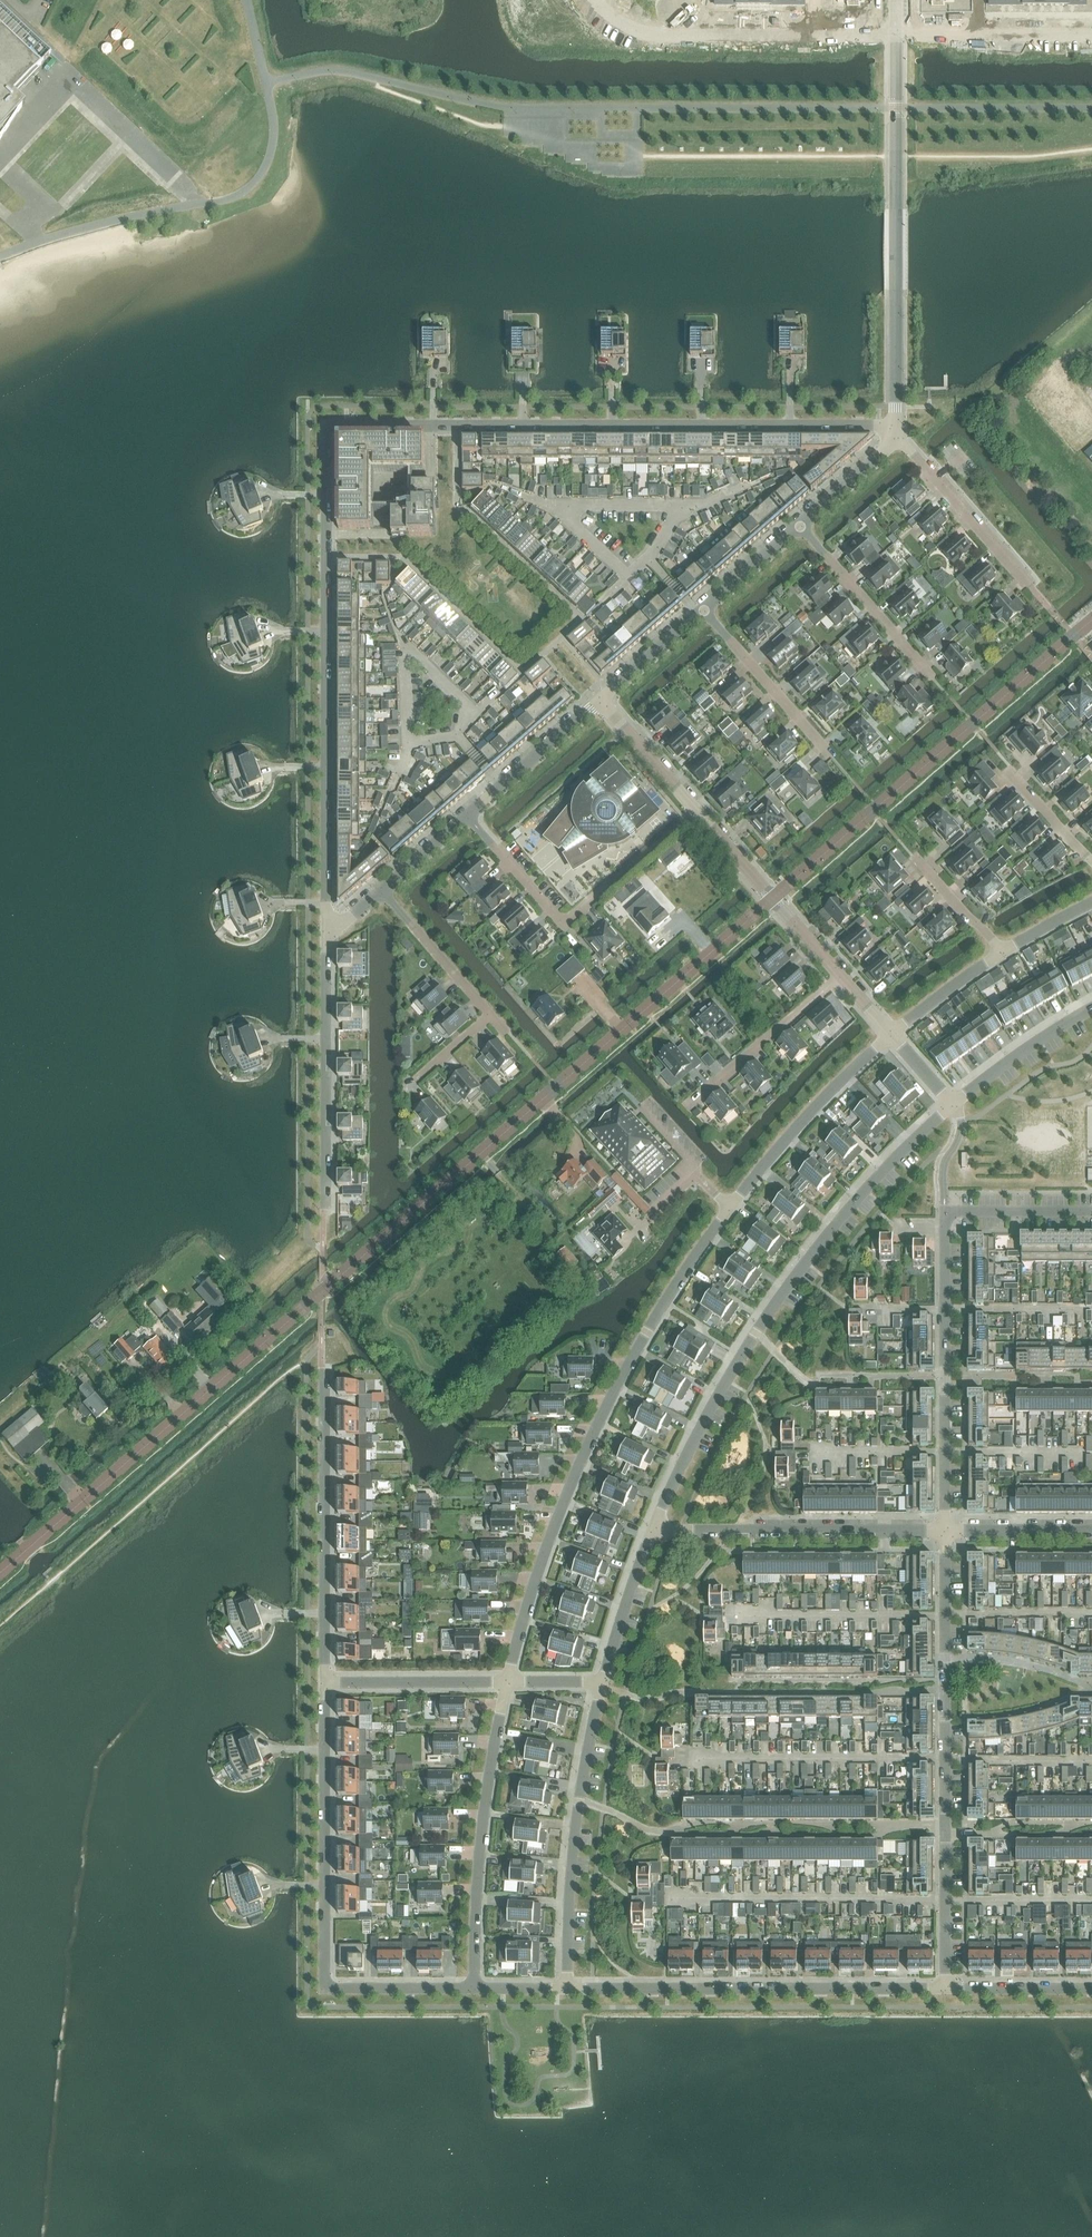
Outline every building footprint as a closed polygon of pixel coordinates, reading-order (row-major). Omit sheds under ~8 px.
[(22,107),(22,106),(25,103),(16,95),(39,71),(37,69),(42,63),(0,24),(0,140),(22,107)] [(448,358),(448,332),(423,332),(423,356),(434,356),(434,358),(448,358)] [(537,332),(512,332),(512,355),(524,356),(524,358),(537,358),(537,332)] [(626,358),(626,332),(602,332),(602,355),(613,355),(613,358),(626,358)] [(715,332),(691,332),(691,355),(702,356),(702,358),(715,358),(715,332)] [(804,332),(780,332),(780,355),(791,355),(791,358),(804,358),(804,332)] [(424,438),(361,438),(361,447),(339,447),(339,529),(371,529),(371,513),(393,513),(393,536),(432,536),(432,520),(437,520),(437,495),(437,486),(424,486),(413,486),(413,470),(424,470),(424,438)] [(483,459),(483,438),(463,438),(463,452),(483,452),(483,459)] [(483,459),(495,459),(495,438),(483,438),(483,459)] [(495,459),(508,459),(508,438),(495,438),(495,459)] [(521,466),(522,466),(522,438),(508,438),(508,459),(521,459),(521,466)] [(522,466),(534,466),(534,438),(522,438),(522,466)] [(535,459),(546,459),(546,438),(534,438),(534,466),(535,466),(535,459)] [(546,459),(559,459),(559,438),(546,438),(546,459)] [(559,459),(572,459),(572,438),(559,438),(559,459)] [(585,465),(585,459),(585,438),(572,438),(572,459),(572,465),(585,465)] [(597,466),(598,466),(598,438),(585,438),(585,459),(597,459),(597,466)] [(598,466),(610,466),(610,438),(598,438),(598,466)] [(622,466),(623,466),(623,438),(610,438),(610,466),(611,466),(611,459),(622,459),(622,466)] [(623,466),(636,466),(636,438),(623,438),(623,466)] [(648,466),(649,466),(649,438),(636,438),(636,466),(637,466),(637,459),(648,459),(648,466)] [(649,466),(662,466),(662,438),(649,438),(649,466)] [(662,466),(674,466),(674,438),(662,438),(662,466)] [(674,466),(687,466),(687,438),(674,438),(674,466)] [(687,466),(700,466),(700,438),(687,438),(687,466)] [(700,466),(713,466),(713,438),(700,438),(700,466)] [(713,459),(726,459),(726,438),(713,438),(713,466),(713,459)] [(726,459),(738,459),(738,438),(726,438),(726,459)] [(738,459),(751,459),(751,438),(738,438),(738,459)] [(751,459),(764,459),(764,438),(751,438),(751,459)] [(764,459),(777,459),(777,438),(764,438),(764,459)] [(777,459),(790,459),(790,438),(777,438),(777,459)] [(802,452),(802,451),(802,438),(790,438),(790,459),(802,459),(802,452)] [(802,451),(821,451),(821,438),(802,438),(802,451)] [(821,451),(839,451),(850,440),(850,438),(821,438),(821,451)] [(839,451),(832,457),(840,466),(851,457),(851,458),(855,454),(854,453),(872,438),(850,438),(850,440),(839,451)] [(832,457),(818,469),(826,478),(840,466),(832,457)] [(470,464),(463,464),(463,490),(484,490),(484,482),(484,476),(473,476),(473,464),(470,464)] [(826,478),(818,469),(808,478),(804,482),(811,491),(822,482),(823,483),(826,479),(826,478)] [(228,484),(232,508),(259,498),(254,485),(250,486),(245,478),(243,479),(241,474),(235,476),(237,481),(228,484)] [(795,478),(786,486),(800,501),(809,493),(795,478)] [(913,483),(895,499),(911,518),(921,509),(916,503),(926,494),(921,489),(920,490),(913,483)] [(786,486),(777,494),(791,509),(800,501),(786,486)] [(477,514),(480,517),(495,502),(486,494),(471,510),(476,514),(477,514)] [(777,494),(768,502),(782,517),(791,509),(777,494)] [(259,498),(232,508),(244,528),(262,522),(260,513),(264,511),(259,498)] [(480,517),(489,526),(504,510),(495,502),(480,517)] [(768,502),(759,510),(772,525),(782,517),(768,502)] [(870,508),(860,517),(861,518),(863,520),(873,511),(871,509),(870,508)] [(908,523),(913,528),(918,524),(930,537),(935,532),(938,535),(944,529),(942,527),(947,522),(945,519),(947,517),(941,509),(938,511),(935,508),(928,515),(923,510),(908,523)] [(489,526),(498,534),(512,519),(504,510),(489,526)] [(759,510),(750,518),(763,533),(772,525),(759,510)] [(750,518),(740,526),(754,541),(763,533),(750,518)] [(498,534),(507,542),(521,527),(512,519),(498,534)] [(521,527),(507,542),(516,550),(530,535),(534,531),(525,523),(521,527)] [(895,524),(890,528),(894,533),(899,529),(895,524)] [(740,526),(731,534),(745,549),(754,541),(740,526)] [(731,534),(722,542),(736,557),(745,549),(731,534)] [(893,534),(889,538),(894,543),(898,539),(893,534)] [(516,550),(525,559),(539,543),(530,535),(516,550)] [(937,547),(942,552),(943,552),(954,565),(972,550),(969,547),(972,545),(965,537),(962,539),(960,536),(952,543),(947,538),(937,547)] [(867,562),(870,565),(880,556),(875,551),(874,551),(863,538),(845,553),(848,556),(845,558),(852,566),(855,564),(857,567),(863,562),(865,564),(867,562)] [(722,542),(713,550),(727,565),(736,557),(722,542)] [(525,559),(534,567),(548,552),(539,543),(525,559)] [(931,545),(926,549),(930,553),(935,549),(931,545)] [(713,550),(704,558),(718,573),(727,565),(713,550)] [(534,567),(543,575),(557,560),(548,552),(534,567)] [(880,556),(870,565),(874,570),(866,577),(869,580),(866,582),(873,590),(876,588),(878,591),(901,571),(889,557),(884,561),(880,556)] [(704,558),(695,566),(709,581),(718,573),(704,558)] [(543,575),(551,584),(566,568),(557,560),(543,575)] [(578,573),(572,567),(574,565),(571,562),(566,568),(551,584),(560,592),(575,577),(578,573)] [(339,564),(339,584),(360,584),(360,583),(353,583),(353,564),(339,564)] [(377,585),(382,585),(391,585),(391,564),(365,564),(365,571),(365,574),(377,574),(377,585)] [(972,566),(957,579),(974,597),(996,578),(994,575),(996,572),(989,565),(987,567),(984,564),(976,571),(972,566)] [(695,566),(686,574),(699,589),(709,581),(695,566)] [(402,596),(404,594),(419,579),(415,575),(416,575),(410,570),(393,588),(402,596)] [(560,592),(569,600),(584,585),(587,581),(578,573),(575,577),(560,592)] [(699,589),(686,574),(676,582),(690,597),(699,589)] [(815,603),(820,609),(830,600),(825,595),(833,588),(821,574),(804,590),(816,603),(815,603)] [(619,579),(618,578),(615,575),(611,579),(605,585),(609,589),(615,583),(619,579)] [(951,577),(941,586),(940,587),(944,591),(956,580),(951,577)] [(404,594),(413,602),(427,587),(419,579),(404,594)] [(891,610),(898,618),(900,616),(903,619),(908,614),(910,617),(917,611),(915,608),(920,604),(908,590),(913,585),(909,580),(894,593),(899,598),(891,605),(893,608),(891,610)] [(339,584),(339,597),(360,597),(360,584),(339,584)] [(578,609),(585,601),(592,593),(584,585),(569,600),(578,609)] [(413,602),(421,611),(436,596),(427,587),(413,602)] [(668,589),(659,597),(673,613),(682,605),(668,589)] [(1005,595),(992,607),(997,612),(994,615),(1000,621),(1002,619),(1007,624),(1020,612),(1021,613),(1026,608),(1018,598),(1012,603),(1005,595)] [(421,611),(430,619),(445,604),(436,596),(421,611)] [(629,596),(625,600),(629,604),(633,600),(629,596)] [(339,597),(339,609),(360,609),(360,597),(339,597)] [(659,597),(650,605),(664,621),(673,613),(659,597)] [(830,600),(820,609),(809,618),(816,627),(828,617),(837,627),(854,612),(842,598),(834,605),(830,600)] [(585,601),(578,609),(587,617),(593,610),(593,609),(585,601)] [(435,632),(439,628),(453,613),(445,604),(430,619),(426,623),(435,632)] [(650,605),(640,613),(654,629),(664,621),(650,605)] [(339,609),(339,622),(360,622),(360,609),(339,609)] [(803,612),(797,618),(802,624),(808,618),(803,612)] [(439,628),(448,636),(462,621),(453,613),(439,628)] [(640,613),(631,621),(645,637),(654,629),(640,613)] [(228,621),(232,644),(259,634),(255,621),(250,622),(246,614),(228,621)] [(782,624),(786,629),(796,620),(790,614),(785,618),(787,620),(782,624)] [(771,619),(769,620),(765,616),(762,618),(761,616),(754,622),(755,625),(747,632),(753,639),(751,641),(756,646),(766,638),(767,639),(768,638),(767,637),(776,629),(775,628),(777,626),(771,619)] [(590,620),(586,623),(590,628),(594,624),(590,620)] [(797,620),(787,629),(792,636),(803,626),(797,620)] [(448,636),(456,645),(471,630),(462,621),(448,636)] [(631,621),(622,629),(636,645),(645,637),(631,621)] [(339,622),(339,635),(366,635),(360,635),(360,622),(339,622)] [(919,637),(931,650),(938,644),(943,649),(958,636),(953,631),(948,635),(936,622),(919,637)] [(568,639),(584,658),(593,650),(586,641),(595,633),(590,628),(586,623),(579,629),(580,629),(577,632),(576,631),(568,639)] [(859,633),(854,628),(840,641),(856,660),(878,640),(876,637),(878,635),(872,627),(869,629),(867,626),(859,633)] [(966,630),(971,637),(977,632),(971,626),(966,630)] [(622,629),(613,637),(627,653),(636,645),(622,629)] [(456,645),(465,653),(480,638),(471,630),(456,645)] [(259,634),(232,644),(244,665),(262,658),(260,649),(264,647),(259,634)] [(339,635),(339,648),(366,648),(366,635),(339,635)] [(613,637),(604,645),(618,661),(627,653),(613,637)] [(465,653),(474,662),(488,647),(480,638),(465,653)] [(798,653),(787,640),(769,657),(780,669),(787,663),(788,662),(789,661),(792,663),(799,657),(796,654),(798,653)] [(826,644),(822,647),(827,652),(832,648),(829,644),(826,644)] [(593,650),(584,658),(601,676),(609,669),(609,668),(618,661),(604,645),(609,651),(601,658),(593,650)] [(955,680),(960,675),(960,674),(973,662),(958,645),(944,657),(949,663),(947,665),(946,669),(955,680)] [(474,662),(482,670),(497,655),(488,647),(474,662)] [(339,648),(339,660),(366,660),(366,648),(339,648)] [(832,648),(827,652),(831,657),(836,653),(832,648)] [(482,670),(491,679),(506,664),(497,655),(482,670)] [(722,676),(732,667),(728,662),(726,663),(720,656),(701,672),(712,685),(721,677),(723,678),(724,677),(722,676)] [(883,656),(876,662),(879,665),(886,660),(883,656)] [(877,673),(889,687),(888,687),(893,693),(903,684),(898,679),(906,672),(894,658),(877,673)] [(792,683),(803,696),(810,690),(812,692),(823,682),(814,672),(817,670),(808,659),(794,671),(799,677),(792,683)] [(339,660),(339,673),(366,673),(366,660),(339,660)] [(543,679),(550,688),(559,680),(543,661),(534,668),(534,669),(532,671),(531,671),(525,676),(529,681),(534,687),(543,679)] [(506,664),(491,679),(500,687),(501,685),(506,690),(519,677),(506,664)] [(339,673),(339,686),(366,686),(366,673),(339,673)] [(835,682),(841,688),(850,680),(844,674),(835,682)] [(525,685),(529,681),(525,676),(520,681),(525,685)] [(851,681),(856,686),(860,683),(855,677),(851,681)] [(544,697),(544,698),(558,713),(566,706),(567,706),(576,698),(559,680),(550,688),(557,696),(550,703),(544,697)] [(722,697),(734,709),(735,708),(737,710),(744,704),(742,702),(744,701),(745,700),(752,693),(741,680),(722,697)] [(1080,720),(1085,716),(1088,720),(1091,717),(1091,691),(1083,681),(1074,688),(1074,687),(1069,691),(1070,692),(1061,699),(1080,720)] [(911,686),(909,688),(906,684),(896,693),(899,697),(897,698),(912,716),(923,707),(927,712),(936,704),(923,690),(917,694),(911,686)] [(339,686),(339,698),(366,698),(366,686),(339,686)] [(693,699),(699,706),(709,697),(704,690),(693,699)] [(823,700),(822,701),(823,703),(813,711),(818,717),(820,715),(826,723),(845,706),(834,694),(824,702),(823,700)] [(710,697),(699,706),(704,712),(715,703),(710,697)] [(339,698),(339,712),(360,712),(360,700),(366,700),(366,698),(339,698)] [(544,698),(535,705),(549,721),(558,713),(544,698)] [(868,701),(863,706),(879,724),(884,720),(868,701)] [(883,703),(876,709),(882,715),(888,710),(883,703)] [(535,705),(526,713),(540,729),(549,721),(535,705)] [(666,727),(670,732),(680,723),(676,718),(675,718),(663,705),(646,720),(658,733),(666,727)] [(768,727),(776,720),(764,708),(746,723),(757,736),(767,728),(768,727)] [(339,712),(339,724),(366,724),(366,712),(360,712),(339,712)] [(526,713),(517,721),(531,737),(540,729),(526,713)] [(1046,722),(1058,736),(1062,740),(1069,735),(1053,716),(1046,722)] [(686,718),(680,723),(670,732),(675,737),(667,744),(670,747),(667,749),(674,757),(676,754),(679,757),(685,752),(689,757),(695,751),(691,747),(702,737),(686,718)] [(718,727),(723,733),(733,724),(729,718),(718,727)] [(858,743),(859,742),(868,751),(873,747),(872,745),(879,739),(863,720),(850,731),(858,740),(857,742),(858,743)] [(517,721),(507,729),(521,745),(531,737),(517,721)] [(1043,740),(1046,738),(1040,731),(1037,733),(1028,723),(1009,739),(1022,754),(1027,749),(1034,757),(1048,745),(1043,740)] [(339,724),(339,737),(366,737),(366,724),(339,724)] [(733,724),(723,733),(728,739),(739,730),(733,724)] [(507,729),(498,737),(512,753),(521,745),(507,729)] [(777,738),(774,735),(764,744),(780,763),(783,761),(785,763),(792,756),(790,754),(799,747),(792,739),(794,738),(789,733),(783,738),(780,735),(777,738)] [(1079,733),(1074,737),(1079,743),(1082,740),(1082,736),(1079,733)] [(1071,736),(1065,740),(1069,745),(1071,745),(1075,741),(1071,736)] [(339,737),(339,750),(366,750),(366,737),(339,737)] [(498,737),(489,745),(503,761),(512,753),(498,737)] [(503,761),(489,745),(480,754),(494,769),(503,761)] [(1047,783),(1049,786),(1072,767),(1055,748),(1041,761),(1045,766),(1037,773),(1040,776),(1037,778),(1044,786),(1047,783)] [(228,756),(232,780),(259,770),(254,757),(250,758),(245,750),(228,756)] [(339,750),(339,763),(366,763),(366,750),(339,750)] [(690,771),(702,784),(720,769),(708,756),(709,755),(704,750),(694,759),(698,764),(690,771)] [(1088,756),(1076,767),(1081,772),(1091,763),(1091,760),(1088,756)] [(819,776),(829,767),(826,764),(822,760),(812,768),(819,776)] [(471,761),(462,769),(476,785),(485,777),(471,761)] [(971,791),(977,798),(979,796),(984,801),(998,789),(991,781),(996,777),(984,762),(964,779),(974,789),(971,791)] [(339,775),(360,775),(366,775),(366,763),(339,763),(339,775)] [(588,789),(587,788),(585,790),(584,791),(582,794),(581,795),(580,796),(579,798),(579,799),(578,800),(577,802),(576,805),(576,807),(575,808),(575,810),(575,811),(571,811),(571,810),(547,839),(562,851),(562,850),(566,855),(565,855),(575,871),(607,852),(607,851),(606,851),(606,847),(609,847),(612,847),(614,847),(617,846),(619,846),(622,844),(625,843),(627,842),(629,840),(631,839),(630,838),(636,833),(637,834),(658,815),(639,794),(638,795),(632,787),(633,786),(614,765),(593,783),(594,784),(588,789)] [(462,769),(453,777),(467,793),(476,785),(462,769)] [(259,770),(232,780),(244,800),(262,794),(260,785),(264,783),(259,770)] [(814,781),(813,780),(812,781),(804,772),(791,783),(807,801),(815,795),(816,796),(822,792),(813,782),(814,781)] [(339,775),(339,788),(367,788),(367,787),(360,787),(360,775),(339,775)] [(772,776),(765,782),(770,787),(776,782),(772,776)] [(453,777),(444,785),(458,801),(467,793),(453,777)] [(714,797),(726,811),(743,796),(732,782),(727,777),(717,785),(722,791),(714,797)] [(776,782),(770,787),(776,793),(787,783),(782,777),(776,782)] [(1070,811),(1073,814),(1090,798),(1079,785),(1079,784),(1074,779),(1064,788),(1069,793),(1061,800),(1064,803),(1061,805),(1068,813),(1070,811)] [(444,785),(435,793),(449,809),(458,801),(444,785)] [(339,788),(339,801),(367,801),(367,788),(339,788)] [(384,796),(384,795),(379,793),(378,795),(377,798),(376,801),(381,803),(383,798),(384,796)] [(435,793),(426,801),(439,817),(449,809),(435,793)] [(990,804),(995,810),(990,814),(1002,828),(1025,808),(1022,805),(1025,802),(1018,795),(1015,797),(1013,794),(1005,801),(1001,796),(990,804)] [(754,800),(746,807),(751,812),(759,805),(754,800)] [(787,821),(769,800),(747,819),(766,840),(774,833),(775,833),(779,829),(787,821)] [(339,801),(339,813),(360,813),(360,801),(367,801),(339,801)] [(426,801),(416,809),(430,825),(439,817),(426,801)] [(982,802),(977,806),(981,811),(986,807),(982,802)] [(416,809),(407,817),(421,833),(430,825),(416,809)] [(943,841),(944,840),(946,842),(948,840),(952,845),(950,847),(950,848),(964,836),(956,828),(959,826),(952,819),(950,821),(943,812),(935,819),(934,817),(928,822),(937,831),(936,833),(937,834),(938,832),(939,834),(938,835),(943,841)] [(339,813),(339,826),(360,826),(360,813),(339,813)] [(407,817),(398,825),(412,841),(421,833),(407,817)] [(1036,821),(1034,818),(1026,825),(1021,820),(1011,829),(1016,834),(1011,838),(1023,851),(1046,831),(1043,829),(1046,826),(1039,818),(1036,821)] [(1084,829),(1088,834),(1090,833),(1091,835),(1091,822),(1084,829)] [(398,825),(389,833),(403,849),(412,841),(398,825)] [(339,839),(351,839),(360,839),(360,826),(339,826),(339,839)] [(522,835),(518,830),(511,835),(516,841),(522,835)] [(403,849),(389,833),(380,841),(394,857),(403,849)] [(991,845),(996,841),(992,835),(986,840),(991,845)] [(339,839),(339,858),(351,858),(351,839),(339,839)] [(1037,858),(1037,857),(1049,871),(1055,866),(1057,869),(1064,863),(1061,860),(1067,855),(1055,842),(1047,849),(1042,844),(1032,853),(1037,858)] [(957,857),(949,864),(952,867),(949,869),(956,877),(959,875),(961,878),(984,858),(972,844),(967,848),(963,843),(953,852),(957,857)] [(672,847),(659,858),(668,868),(681,857),(672,847)] [(1003,847),(997,853),(1001,857),(1005,862),(1011,857),(1003,847)] [(382,850),(368,863),(376,872),(391,860),(382,850)] [(878,867),(870,875),(888,896),(910,877),(891,856),(883,863),(882,863),(878,867)] [(1005,862),(1001,857),(991,866),(985,871),(976,879),(982,885),(972,893),(976,898),(978,897),(985,904),(1003,888),(1001,886),(1004,883),(997,875),(1008,866),(1005,862)] [(339,858),(339,889),(352,878),(351,878),(351,877),(351,858),(339,858)] [(476,893),(486,884),(482,879),(490,872),(487,869),(490,867),(483,859),(480,861),(478,858),(461,873),(472,887),(476,893)] [(987,861),(981,866),(985,871),(991,866),(987,861)] [(368,863),(354,875),(362,885),(376,872),(368,863)] [(1017,866),(1012,870),(1017,875),(1021,872),(1017,866)] [(352,878),(339,889),(339,905),(362,885),(354,875),(351,878),(352,878)] [(635,878),(630,883),(639,892),(644,888),(635,878)] [(486,884),(476,893),(481,898),(482,898),(493,911),(511,896),(499,882),(491,889),(486,884)] [(228,892),(232,916),(259,906),(254,893),(250,894),(245,886),(228,892)] [(927,888),(925,891),(922,888),(914,895),(910,890),(895,902),(900,908),(905,903),(917,917),(934,901),(931,899),(934,896),(927,888)] [(648,893),(627,911),(636,921),(649,936),(670,917),(663,909),(648,893)] [(827,924),(833,919),(840,927),(853,915),(838,898),(825,910),(824,909),(819,914),(827,924)] [(869,899),(864,903),(868,908),(873,904),(869,899)] [(885,900),(878,906),(883,912),(890,906),(885,900)] [(501,920),(513,933),(530,918),(518,905),(510,911),(506,906),(496,915),(500,920),(501,920)] [(259,906),(232,916),(244,937),(262,930),(260,921),(264,919),(259,906)] [(889,908),(883,914),(884,915),(889,920),(895,915),(889,908)] [(931,915),(918,926),(923,932),(926,930),(937,942),(955,926),(949,919),(951,917),(946,912),(936,920),(931,915)] [(454,913),(446,920),(448,923),(464,924),(464,914),(454,913)] [(846,931),(851,936),(843,943),(855,956),(860,952),(862,954),(869,949),(867,946),(872,941),(860,928),(865,923),(861,918),(846,931)] [(585,940),(603,961),(612,954),(612,955),(617,951),(616,950),(625,943),(606,922),(585,940)] [(540,930),(537,927),(530,934),(525,929),(508,943),(514,949),(521,943),(532,956),(549,940),(547,938),(549,935),(543,927),(540,930)] [(900,927),(897,929),(900,932),(904,937),(905,938),(907,936),(900,927)] [(1064,930),(1059,934),(1061,938),(1067,935),(1064,930)] [(900,932),(895,936),(899,941),(904,937),(900,932)] [(1061,938),(1059,934),(1053,937),(1055,942),(1061,938)] [(410,943),(406,938),(400,943),(404,948),(410,943)] [(758,961),(772,977),(790,961),(776,945),(758,961)] [(1036,946),(1031,950),(1033,954),(1039,951),(1036,946)] [(1082,953),(1091,972),(1091,947),(1082,952),(1082,953)] [(756,949),(751,953),(755,958),(760,954),(756,949)] [(880,949),(870,958),(874,963),(866,970),(869,973),(866,975),(873,983),(876,981),(878,983),(895,968),(884,955),(884,954),(880,949)] [(1033,954),(1031,950),(1025,953),(1028,958),(1033,954)] [(1071,958),(1083,981),(1091,976),(1091,972),(1082,953),(1071,958)] [(344,977),(363,977),(363,954),(339,954),(339,969),(344,969),(344,977)] [(916,959),(913,955),(908,956),(907,961),(910,964),(914,963),(919,965),(921,961),(916,959)] [(574,956),(556,972),(568,985),(585,970),(574,956)] [(1073,963),(1071,958),(1060,964),(1072,987),(1083,981),(1073,963)] [(1016,959),(1010,962),(1013,967),(1019,963),(1016,959)] [(1013,967),(1010,962),(1004,966),(1007,971),(1013,967)] [(776,982),(789,997),(808,981),(794,966),(776,982)] [(592,977),(598,985),(606,978),(599,971),(592,977)] [(1058,971),(1047,977),(1058,995),(1068,989),(1058,971)] [(1045,973),(1034,979),(1047,1001),(1058,995),(1047,977),(1045,973)] [(990,975),(984,978),(990,988),(995,984),(990,975)] [(1034,979),(1024,985),(1037,1008),(1047,1001),(1034,979)] [(418,1000),(414,1004),(423,1015),(428,1011),(430,1013),(448,997),(434,982),(416,998),(418,1000)] [(1024,985),(1013,991),(1026,1014),(1037,1008),(1024,985)] [(968,991),(962,995),(966,999),(971,995),(968,991)] [(1016,996),(1005,1002),(1016,1020),(1026,1014),(1013,991),(1013,992),(1016,996)] [(966,999),(962,995),(957,998),(960,1003),(966,999)] [(533,1008),(548,1026),(563,1014),(548,996),(533,1008)] [(807,1017),(803,1021),(808,1027),(814,1034),(819,1030),(821,1033),(839,1017),(825,1001),(807,1017)] [(714,1002),(693,1020),(706,1034),(710,1030),(719,1040),(724,1036),(734,1028),(725,1018),(726,1017),(714,1002)] [(1016,1020),(1005,1002),(995,1008),(1005,1026),(1016,1020)] [(434,1027),(444,1038),(448,1035),(450,1037),(468,1021),(455,1005),(437,1021),(438,1023),(434,1027)] [(948,1005),(943,1009),(946,1013),(951,1009),(948,1005)] [(987,1007),(977,1014),(980,1019),(992,1036),(1002,1029),(987,1007)] [(343,1031),(363,1031),(363,1008),(350,1008),(341,1008),(339,1008),(339,1023),(343,1023),(343,1031)] [(946,1013),(943,1009),(937,1013),(941,1017),(946,1013)] [(979,1019),(970,1026),(982,1043),(992,1036),(977,1014),(976,1015),(979,1019)] [(929,1020),(924,1024),(927,1028),(932,1024),(929,1020)] [(228,1028),(232,1052),(259,1042),(254,1029),(250,1030),(245,1022),(228,1028)] [(967,1022),(957,1029),(972,1050),(982,1043),(970,1026),(967,1022)] [(927,1028),(924,1024),(919,1028),(922,1032),(927,1028)] [(777,1043),(793,1062),(808,1048),(792,1030),(777,1043)] [(960,1033),(950,1040),(963,1057),(972,1050),(960,1033)] [(947,1036),(937,1043),(952,1064),(963,1057),(950,1040),(947,1036)] [(410,1037),(401,1037),(401,1057),(410,1057),(410,1037)] [(484,1055),(478,1060),(492,1075),(497,1069),(499,1071),(501,1069),(504,1074),(515,1064),(511,1060),(514,1058),(515,1057),(500,1041),(497,1038),(482,1052),(484,1055)] [(259,1042),(232,1052),(244,1073),(261,1066),(259,1057),(264,1055),(259,1042)] [(694,1070),(702,1063),(685,1043),(678,1050),(674,1045),(671,1048),(670,1047),(661,1055),(662,1055),(659,1058),(675,1078),(690,1065),(694,1070)] [(952,1064),(937,1043),(927,1050),(942,1071),(952,1064)] [(726,1055),(719,1061),(724,1066),(730,1061),(726,1055)] [(741,1074),(756,1093),(772,1080),(756,1061),(741,1074)] [(339,1063),(339,1078),(343,1078),(343,1086),(363,1086),(363,1063),(339,1063)] [(895,1067),(880,1080),(891,1093),(893,1095),(908,1081),(895,1067)] [(450,1084),(445,1089),(458,1104),(464,1099),(465,1101),(467,1099),(471,1103),(482,1093),(478,1089),(481,1087),(465,1069),(449,1083),(450,1084)] [(776,1072),(771,1077),(776,1083),(782,1078),(776,1072)] [(481,1086),(485,1091),(490,1096),(500,1087),(491,1077),(481,1086)] [(890,1100),(886,1103),(892,1110),(900,1103),(905,1109),(921,1096),(908,1081),(893,1095),(894,1096),(890,1100)] [(722,1091),(706,1104),(721,1122),(737,1109),(722,1091)] [(770,1094),(763,1100),(767,1105),(774,1099),(770,1094)] [(864,1095),(850,1109),(862,1121),(863,1123),(878,1109),(864,1095)] [(416,1112),(431,1130),(447,1116),(431,1098),(416,1112)] [(590,1131),(644,1191),(676,1162),(630,1112),(628,1115),(619,1105),(590,1131)] [(702,1113),(698,1109),(693,1113),(697,1118),(702,1113)] [(878,1109),(863,1123),(865,1125),(872,1132),(877,1137),(883,1131),(891,1123),(878,1109)] [(343,1141),(363,1141),(363,1118),(339,1118),(339,1132),(343,1132),(343,1141)] [(832,1138),(826,1144),(834,1151),(835,1153),(849,1138),(849,1137),(851,1135),(853,1133),(846,1125),(843,1128),(846,1130),(844,1132),(835,1124),(827,1133),(832,1138)] [(835,1153),(837,1154),(850,1166),(863,1151),(849,1138),(835,1153)] [(821,1149),(817,1153),(823,1159),(827,1155),(821,1149)] [(801,1176),(807,1181),(809,1183),(822,1168),(820,1166),(807,1155),(794,1170),(801,1176)] [(557,1177),(564,1184),(567,1181),(573,1188),(588,1175),(598,1186),(608,1177),(593,1160),(583,1169),(575,1160),(557,1177)] [(837,1181),(822,1168),(809,1183),(810,1184),(818,1192),(824,1185),(829,1190),(837,1181)] [(652,1210),(618,1172),(612,1177),(646,1216),(652,1210)] [(368,1173),(338,1173),(338,1187),(343,1187),(343,1196),(363,1196),(363,1184),(368,1184),(368,1173)] [(801,1176),(792,1186),(798,1192),(799,1190),(803,1186),(807,1181),(801,1176)] [(768,1202),(781,1213),(783,1214),(796,1199),(795,1198),(800,1193),(796,1190),(791,1195),(781,1186),(768,1202)] [(607,1207),(610,1210),(623,1199),(614,1188),(586,1213),(592,1220),(607,1207)] [(783,1214),(785,1216),(798,1227),(811,1211),(796,1199),(783,1214)] [(525,1214),(520,1219),(523,1223),(528,1218),(525,1214)] [(593,1234),(614,1258),(624,1249),(616,1241),(628,1231),(613,1215),(599,1227),(600,1229),(593,1234)] [(756,1245),(758,1246),(771,1230),(755,1218),(748,1228),(753,1232),(748,1238),(756,1245)] [(352,1219),(342,1219),(342,1234),(352,1226),(352,1219)] [(535,1222),(530,1226),(534,1232),(540,1227),(535,1222)] [(758,1246),(760,1248),(773,1258),(786,1242),(771,1230),(758,1246)] [(880,1241),(872,1241),(872,1251),(880,1251),(880,1262),(900,1262),(900,1246),(893,1246),(893,1236),(880,1236),(880,1241)] [(1035,1263),(1035,1236),(1034,1236),(1034,1237),(1022,1237),(1022,1238),(1022,1263),(1035,1263)] [(1048,1236),(1035,1236),(1035,1263),(1048,1263),(1048,1236)] [(1060,1236),(1048,1236),(1048,1263),(1060,1263),(1060,1236)] [(1073,1236),(1060,1236),(1060,1263),(1073,1263),(1073,1236)] [(1086,1236),(1073,1236),(1073,1263),(1086,1263),(1086,1236)] [(969,1239),(969,1252),(996,1252),(996,1239),(973,1239),(969,1239)] [(906,1247),(906,1257),(913,1257),(913,1268),(933,1268),(933,1252),(927,1252),(927,1242),(913,1242),(913,1247),(906,1247)] [(556,1256),(569,1270),(578,1261),(565,1248),(556,1256)] [(733,1278),(734,1279),(746,1263),(750,1257),(739,1249),(735,1255),(731,1251),(719,1268),(733,1278)] [(969,1252),(969,1264),(996,1264),(989,1264),(989,1252),(996,1252),(969,1252)] [(753,1260),(750,1264),(758,1269),(761,1265),(753,1260)] [(746,1263),(734,1279),(736,1281),(750,1291),(762,1274),(746,1263)] [(969,1264),(969,1277),(996,1277),(996,1264),(969,1264)] [(855,1302),(868,1302),(868,1276),(855,1276),(855,1302)] [(969,1277),(969,1290),(995,1290),(995,1278),(996,1278),(996,1277),(969,1277)] [(733,1285),(729,1283),(728,1285),(721,1280),(718,1285),(724,1289),(726,1287),(729,1290),(733,1285)] [(211,1305),(185,1329),(197,1342),(219,1323),(212,1315),(220,1308),(215,1302),(220,1297),(207,1281),(198,1289),(211,1305)] [(707,1285),(696,1302),(702,1306),(696,1316),(703,1321),(707,1317),(710,1312),(712,1313),(723,1296),(707,1285)] [(974,1303),(989,1303),(995,1303),(995,1290),(969,1290),(969,1303),(971,1303),(974,1303)] [(723,1296),(712,1313),(714,1314),(728,1324),(739,1307),(723,1296)] [(863,1310),(849,1310),(849,1346),(850,1346),(850,1344),(862,1344),(863,1333),(870,1333),(870,1323),(863,1323),(863,1310)] [(171,1313),(162,1321),(174,1334),(183,1326),(171,1313)] [(913,1317),(913,1330),(933,1330),(933,1323),(933,1317),(929,1317),(913,1317)] [(969,1317),(969,1330),(989,1330),(989,1317),(969,1317)] [(668,1346),(683,1355),(685,1356),(696,1339),(694,1338),(679,1329),(668,1346)] [(906,1330),(906,1343),(933,1343),(933,1330),(913,1330),(906,1330)] [(969,1330),(969,1343),(989,1343),(989,1330),(969,1330)] [(697,1332),(694,1338),(696,1339),(699,1341),(702,1335),(697,1332)] [(141,1345),(143,1347),(151,1340),(147,1336),(139,1343),(132,1335),(124,1342),(121,1338),(113,1344),(117,1349),(112,1353),(121,1363),(126,1358),(128,1360),(135,1354),(134,1352),(141,1345)] [(151,1340),(143,1347),(168,1375),(176,1367),(165,1356),(170,1352),(156,1336),(151,1340)] [(699,1341),(696,1339),(685,1356),(687,1357),(702,1367),(712,1349),(699,1341)] [(906,1343),(907,1355),(933,1355),(933,1343),(906,1343)] [(969,1343),(969,1355),(996,1355),(989,1355),(989,1343),(969,1343)] [(1017,1371),(1030,1371),(1029,1344),(1017,1344),(1017,1371)] [(1029,1344),(1030,1371),(1042,1371),(1042,1344),(1029,1344)] [(1054,1344),(1042,1344),(1042,1371),(1054,1371),(1054,1344)] [(1066,1371),(1066,1351),(1066,1344),(1054,1344),(1054,1371),(1066,1371)] [(1089,1351),(1078,1351),(1078,1371),(1090,1371),(1090,1344),(1089,1344),(1089,1351)] [(1078,1351),(1066,1351),(1066,1371),(1078,1371),(1078,1351)] [(933,1355),(907,1355),(907,1369),(933,1369),(933,1355)] [(996,1355),(969,1355),(969,1369),(996,1369),(996,1355)] [(569,1376),(569,1379),(593,1379),(593,1359),(569,1359),(569,1362),(564,1362),(564,1376),(569,1376)] [(648,1382),(663,1391),(665,1392),(675,1374),(658,1365),(648,1382)] [(663,1391),(660,1396),(664,1398),(667,1393),(682,1402),(692,1384),(675,1374),(665,1392),(663,1391)] [(359,1396),(359,1403),(373,1403),(373,1395),(367,1395),(367,1382),(339,1382),(339,1396),(359,1396)] [(79,1411),(84,1418),(87,1418),(91,1414),(96,1420),(107,1410),(94,1394),(85,1384),(79,1388),(79,1391),(87,1400),(82,1404),(83,1404),(78,1408),(79,1411)] [(816,1412),(828,1412),(828,1391),(816,1391),(816,1412)] [(828,1412),(841,1412),(841,1391),(828,1391),(828,1412)] [(841,1391),(841,1412),(853,1412),(853,1391),(841,1391)] [(865,1391),(853,1391),(853,1412),(865,1412),(865,1391)] [(877,1391),(865,1391),(865,1412),(877,1412),(877,1391)] [(1017,1412),(1029,1412),(1029,1392),(1017,1392),(1017,1412)] [(1029,1412),(1041,1412),(1041,1392),(1029,1392),(1029,1412)] [(1041,1412),(1053,1412),(1053,1392),(1041,1392),(1041,1412)] [(1053,1412),(1065,1412),(1065,1392),(1053,1392),(1053,1412)] [(1065,1412),(1078,1412),(1078,1392),(1065,1392),(1065,1412)] [(1078,1412),(1090,1412),(1090,1392),(1078,1392),(1078,1412)] [(385,1394),(373,1394),(373,1395),(373,1403),(385,1403),(385,1394)] [(906,1394),(906,1407),(933,1407),(933,1394),(906,1394)] [(969,1394),(969,1407),(996,1407),(996,1394),(969,1394)] [(541,1395),(541,1416),(565,1416),(565,1395),(541,1395)] [(659,1404),(654,1402),(649,1399),(647,1402),(657,1408),(659,1404)] [(635,1422),(645,1427),(647,1428),(656,1410),(639,1401),(633,1411),(639,1414),(635,1422)] [(339,1410),(339,1423),(367,1423),(367,1411),(373,1411),(373,1410),(373,1403),(359,1403),(359,1410),(339,1410)] [(906,1407),(906,1420),(933,1420),(933,1407),(906,1407)] [(969,1407),(969,1420),(989,1420),(989,1407),(996,1407),(969,1407)] [(16,1421),(1,1434),(25,1462),(49,1441),(37,1428),(43,1422),(32,1409),(17,1422),(16,1421)] [(645,1427),(642,1432),(646,1434),(649,1429),(658,1434),(662,1426),(668,1430),(673,1419),(656,1410),(647,1428),(645,1427)] [(906,1420),(906,1432),(933,1432),(933,1420),(906,1420)] [(969,1420),(969,1433),(989,1432),(989,1420),(969,1420)] [(359,1435),(359,1442),(373,1442),(380,1442),(380,1436),(373,1436),(373,1435),(367,1435),(367,1423),(339,1423),(339,1435),(340,1435),(359,1435)] [(795,1429),(795,1424),(782,1424),(782,1452),(789,1452),(795,1452),(795,1439),(803,1439),(803,1429),(795,1429)] [(528,1442),(528,1445),(552,1445),(552,1425),(528,1425),(528,1428),(522,1428),(522,1442),(528,1442)] [(933,1432),(906,1432),(906,1433),(913,1433),(913,1446),(933,1446),(933,1432)] [(989,1432),(969,1433),(969,1446),(989,1446),(989,1432)] [(612,1456),(627,1463),(629,1464),(638,1446),(620,1438),(612,1456)] [(339,1450),(339,1462),(367,1462),(367,1450),(373,1450),(373,1442),(359,1442),(359,1450),(339,1450)] [(627,1463),(624,1469),(629,1471),(631,1465),(641,1470),(644,1462),(650,1465),(655,1455),(638,1446),(629,1464),(627,1463)] [(776,1452),(776,1481),(789,1481),(789,1473),(796,1473),(796,1452),(795,1452),(789,1452),(782,1452),(776,1452)] [(515,1454),(515,1457),(509,1457),(509,1472),(515,1472),(515,1475),(539,1475),(539,1454),(515,1454)] [(913,1459),(913,1472),(933,1472),(933,1459),(913,1459)] [(969,1459),(969,1472),(989,1472),(989,1459),(969,1459)] [(359,1475),(359,1482),(373,1482),(382,1482),(382,1474),(367,1474),(367,1462),(339,1462),(339,1468),(338,1468),(338,1469),(339,1469),(339,1472),(338,1472),(338,1473),(339,1473),(339,1475),(359,1475)] [(804,1513),(817,1513),(817,1485),(810,1485),(810,1472),(804,1472),(804,1513)] [(913,1472),(913,1485),(933,1485),(933,1472),(913,1472)] [(969,1472),(969,1485),(989,1485),(989,1472),(969,1472)] [(1065,1513),(1077,1513),(1077,1485),(1078,1485),(1078,1474),(1068,1474),(1065,1474),(1065,1485),(1065,1513)] [(603,1475),(595,1494),(601,1496),(604,1497),(599,1509),(606,1512),(608,1506),(611,1501),(613,1502),(621,1483),(623,1478),(617,1475),(615,1479),(619,1481),(618,1482),(603,1475)] [(339,1489),(339,1502),(367,1502),(367,1490),(373,1490),(373,1482),(359,1482),(359,1489),(339,1489)] [(611,1501),(608,1506),(613,1508),(610,1514),(618,1517),(623,1506),(625,1507),(628,1499),(634,1502),(639,1491),(621,1483),(613,1502),(611,1501)] [(498,1484),(486,1484),(486,1487),(486,1492),(498,1492),(498,1501),(503,1501),(503,1504),(527,1504),(527,1484),(503,1484),(503,1487),(498,1487),(498,1484)] [(817,1513),(829,1513),(829,1485),(817,1485),(817,1513)] [(829,1513),(841,1513),(841,1485),(829,1485),(829,1513)] [(841,1513),(853,1513),(853,1485),(841,1485),(841,1513)] [(853,1513),(865,1513),(865,1485),(853,1485),(853,1513)] [(865,1485),(865,1513),(877,1513),(877,1485),(865,1485)] [(906,1497),(906,1498),(933,1498),(933,1485),(913,1485),(913,1497),(906,1497)] [(969,1485),(969,1498),(996,1498),(996,1497),(989,1497),(989,1485),(969,1485)] [(1016,1513),(1028,1513),(1028,1485),(1016,1485),(1016,1513)] [(1028,1513),(1041,1513),(1041,1485),(1028,1485),(1028,1513)] [(1041,1513),(1053,1513),(1053,1485),(1041,1485),(1041,1513)] [(1053,1513),(1065,1513),(1065,1485),(1053,1485),(1053,1513)] [(1077,1513),(1089,1513),(1089,1485),(1077,1485),(1077,1513)] [(415,1496),(415,1512),(428,1512),(428,1508),(433,1508),(433,1499),(428,1499),(428,1496),(415,1496)] [(933,1498),(906,1498),(906,1511),(933,1511),(933,1498)] [(996,1498),(969,1498),(969,1511),(996,1511),(996,1498)] [(359,1514),(359,1521),(373,1521),(373,1514),(367,1514),(367,1502),(339,1502),(339,1514),(359,1514)] [(602,1512),(599,1518),(606,1521),(608,1514),(602,1512)] [(492,1531),(492,1534),(517,1534),(517,1513),(513,1513),(493,1513),(492,1513),(492,1516),(487,1516),(487,1531),(492,1531)] [(580,1532),(596,1538),(598,1539),(606,1521),(599,1518),(587,1513),(580,1532)] [(339,1529),(339,1541),(367,1541),(367,1529),(373,1529),(373,1521),(359,1521),(359,1529),(339,1529)] [(596,1538),(594,1544),(598,1546),(600,1540),(610,1544),(613,1536),(619,1539),(624,1528),(606,1521),(598,1539),(596,1538)] [(359,1553),(359,1561),(373,1561),(373,1553),(367,1553),(367,1541),(339,1541),(339,1554),(359,1553)] [(482,1545),(477,1545),(477,1560),(482,1560),(482,1563),(506,1563),(506,1542),(482,1542),(482,1545)] [(426,1543),(415,1544),(415,1555),(426,1555),(426,1543)] [(595,1551),(595,1552),(603,1556),(606,1550),(598,1546),(595,1551)] [(566,1571),(582,1576),(584,1577),(591,1558),(573,1552),(566,1571)] [(756,1576),(756,1555),(755,1555),(754,1555),(746,1555),(744,1555),(743,1555),(743,1576),(756,1576)] [(768,1555),(756,1555),(756,1576),(768,1576),(768,1555)] [(768,1555),(768,1576),(780,1576),(780,1555),(779,1555),(778,1555),(770,1555),(768,1555)] [(792,1555),(780,1555),(780,1576),(792,1576),(792,1555)] [(804,1555),(792,1555),(792,1576),(804,1576),(804,1555)] [(805,1555),(804,1555),(804,1576),(817,1576),(817,1555),(815,1555),(814,1555),(806,1555),(805,1555)] [(829,1555),(817,1555),(817,1576),(829,1576),(829,1555)] [(841,1555),(829,1555),(829,1576),(841,1576),(841,1555)] [(849,1555),(841,1555),(841,1576),(853,1576),(853,1555),(850,1555),(849,1555)] [(865,1555),(853,1555),(853,1576),(865,1576),(865,1555)] [(874,1555),(865,1555),(865,1576),(877,1576),(877,1555),(875,1555),(874,1555)] [(1016,1576),(1029,1576),(1029,1555),(1016,1555),(1016,1576)] [(1029,1576),(1041,1576),(1041,1555),(1029,1555),(1029,1576)] [(1041,1576),(1053,1576),(1053,1555),(1041,1555),(1041,1576)] [(1053,1576),(1065,1576),(1065,1555),(1053,1555),(1053,1576)] [(1065,1576),(1077,1576),(1077,1555),(1065,1555),(1065,1576)] [(1077,1576),(1089,1576),(1090,1555),(1077,1555),(1077,1576)] [(969,1557),(969,1571),(996,1571),(996,1557),(969,1557)] [(582,1576),(580,1582),(584,1584),(586,1578),(596,1582),(599,1574),(606,1576),(609,1565),(591,1558),(584,1577),(582,1576)] [(907,1558),(907,1571),(933,1571),(933,1558),(907,1558)] [(339,1574),(339,1581),(367,1581),(367,1569),(373,1569),(373,1561),(359,1561),(359,1568),(339,1568),(339,1570),(338,1570),(339,1570),(339,1574),(338,1574),(339,1574)] [(404,1581),(412,1581),(412,1566),(404,1566),(404,1581)] [(907,1571),(907,1584),(933,1584),(933,1571),(907,1571)] [(969,1571),(969,1583),(996,1583),(996,1571),(969,1571)] [(473,1575),(467,1575),(467,1589),(473,1590),(473,1592),(497,1592),(497,1572),(473,1572),(473,1575)] [(359,1593),(359,1600),(373,1600),(373,1593),(367,1593),(367,1581),(339,1581),(339,1584),(338,1584),(338,1587),(339,1587),(339,1588),(338,1588),(338,1591),(339,1591),(339,1593),(359,1593)] [(413,1581),(412,1581),(405,1581),(405,1600),(413,1600),(413,1581)] [(969,1583),(969,1596),(996,1596),(989,1596),(989,1584),(996,1584),(996,1583),(969,1583)] [(913,1584),(913,1596),(933,1596),(933,1584),(907,1584),(913,1584)] [(723,1588),(710,1588),(710,1616),(723,1616),(723,1603),(731,1603),(731,1593),(723,1593),(723,1588)] [(572,1616),(578,1597),(580,1592),(572,1589),(570,1594),(560,1591),(556,1602),(562,1604),(560,1612),(570,1615),(572,1616)] [(228,1602),(231,1626),(259,1616),(254,1603),(250,1604),(245,1596),(228,1602)] [(933,1596),(913,1596),(913,1609),(933,1609),(933,1596)] [(996,1596),(969,1596),(969,1609),(996,1609),(996,1596)] [(570,1615),(568,1621),(572,1622),(574,1617),(584,1620),(587,1612),(593,1614),(597,1603),(578,1597),(572,1616),(570,1615)] [(339,1608),(339,1620),(367,1620),(367,1608),(373,1608),(373,1600),(359,1600),(359,1607),(339,1608)] [(464,1601),(464,1622),(489,1622),(489,1601),(479,1601),(473,1601),(464,1601)] [(259,1616),(231,1626),(244,1647),(261,1640),(260,1631),(264,1629),(259,1616)] [(359,1633),(359,1640),(373,1640),(373,1632),(367,1632),(367,1620),(339,1620),(339,1633),(359,1633)] [(913,1623),(913,1636),(933,1636),(933,1623),(913,1623)] [(717,1629),(717,1624),(704,1624),(704,1644),(717,1644),(718,1639),(725,1639),(725,1629),(717,1629)] [(548,1630),(544,1641),(551,1643),(548,1651),(559,1654),(561,1655),(566,1636),(548,1630)] [(456,1648),(456,1651),(481,1651),(481,1631),(457,1631),(457,1634),(451,1634),(451,1648),(456,1648)] [(977,1652),(985,1653),(985,1634),(975,1634),(969,1633),(969,1651),(973,1651),(975,1652),(977,1652)] [(1000,1654),(1001,1654),(1001,1635),(985,1634),(985,1653),(994,1653),(996,1653),(997,1653),(998,1653),(1000,1653),(1000,1654)] [(1016,1656),(1017,1656),(1017,1638),(1001,1635),(1001,1654),(1010,1655),(1012,1655),(1013,1655),(1016,1655),(1016,1656)] [(559,1654),(557,1660),(561,1661),(560,1667),(565,1667),(568,1657),(573,1659),(579,1660),(585,1641),(566,1636),(561,1655),(559,1654)] [(887,1642),(887,1636),(881,1636),(881,1647),(889,1647),(889,1642),(887,1642)] [(913,1636),(913,1649),(933,1649),(933,1636),(913,1636)] [(1031,1659),(1032,1660),(1032,1641),(1017,1638),(1017,1656),(1026,1658),(1027,1658),(1029,1658),(1031,1658),(1031,1659)] [(373,1640),(359,1640),(359,1647),(339,1647),(339,1660),(373,1660),(373,1652),(385,1652),(385,1640),(373,1640)] [(1047,1663),(1048,1664),(1048,1645),(1032,1641),(1032,1660),(1041,1662),(1042,1662),(1044,1662),(1045,1662),(1047,1662),(1047,1663)] [(1063,1669),(1064,1669),(1064,1649),(1048,1645),(1048,1664),(1051,1665),(1053,1666),(1056,1666),(1058,1666),(1059,1666),(1063,1667),(1063,1669)] [(907,1661),(907,1662),(933,1662),(933,1649),(913,1649),(913,1661),(907,1661)] [(1079,1675),(1080,1675),(1080,1649),(1079,1649),(1079,1655),(1064,1649),(1064,1669),(1066,1670),(1068,1671),(1069,1671),(1071,1672),(1073,1672),(1075,1672),(1079,1673),(1079,1675)] [(1080,1675),(1091,1675),(1091,1649),(1080,1649),(1080,1675)] [(768,1650),(768,1657),(768,1677),(780,1677),(780,1650),(768,1650)] [(781,1650),(780,1650),(780,1677),(793,1677),(793,1657),(781,1657),(781,1650)] [(793,1650),(793,1657),(793,1677),(805,1677),(805,1657),(805,1650),(793,1650)] [(841,1650),(841,1657),(841,1677),(853,1677),(853,1658),(853,1657),(853,1650),(841,1650)] [(744,1677),(744,1657),(732,1657),(732,1677),(744,1677)] [(756,1657),(744,1657),(744,1677),(756,1677),(756,1657)] [(768,1657),(756,1657),(756,1677),(768,1677),(768,1657)] [(817,1657),(805,1657),(805,1677),(817,1677),(817,1657)] [(829,1657),(817,1657),(817,1677),(829,1677),(829,1657)] [(841,1657),(829,1657),(829,1677),(841,1677),(841,1657)] [(865,1657),(853,1657),(853,1677),(865,1677),(865,1657)] [(877,1657),(865,1657),(865,1677),(877,1677),(877,1657)] [(933,1662),(907,1662),(907,1675),(933,1675),(933,1662)] [(436,1716),(441,1716),(441,1719),(466,1719),(466,1698),(441,1698),(441,1701),(436,1701),(436,1716)] [(696,1718),(708,1718),(708,1698),(696,1698),(696,1718)] [(708,1718),(720,1718),(720,1698),(708,1698),(708,1718)] [(720,1718),(732,1718),(732,1698),(720,1698),(720,1718)] [(744,1725),(744,1718),(744,1698),(732,1698),(732,1718),(732,1725),(744,1725)] [(744,1718),(756,1718),(756,1698),(744,1698),(744,1718)] [(756,1725),(769,1725),(769,1698),(756,1698),(756,1718),(756,1725)] [(780,1725),(781,1725),(781,1698),(769,1698),(769,1725),(769,1718),(780,1718),(780,1725)] [(781,1725),(793,1725),(793,1698),(781,1698),(781,1725)] [(805,1725),(805,1718),(805,1698),(793,1698),(793,1725),(805,1725)] [(817,1718),(817,1698),(805,1698),(805,1718),(805,1725),(817,1725),(817,1718)] [(817,1718),(829,1718),(829,1698),(817,1698),(817,1718)] [(829,1718),(841,1718),(841,1698),(829,1698),(829,1718)] [(841,1718),(853,1718),(853,1698),(841,1698),(841,1718)] [(864,1725),(865,1725),(865,1698),(853,1698),(853,1718),(864,1718),(864,1725)] [(865,1698),(865,1725),(877,1725),(877,1698),(865,1698)] [(540,1722),(543,1722),(545,1723),(549,1704),(530,1699),(528,1710),(534,1712),(532,1720),(540,1722)] [(1071,1703),(1064,1705),(1064,1725),(1079,1719),(1079,1699),(1079,1700),(1079,1702),(1075,1702),(1074,1702),(1072,1702),(1071,1703)] [(1091,1699),(1079,1699),(1079,1719),(1079,1726),(1091,1726),(1091,1699)] [(907,1700),(907,1713),(933,1713),(933,1700),(907,1700)] [(407,1701),(398,1701),(398,1711),(407,1711),(407,1701)] [(359,1717),(359,1724),(373,1724),(373,1716),(367,1716),(367,1703),(339,1703),(339,1717),(359,1717)] [(543,1722),(541,1728),(545,1729),(547,1723),(564,1727),(568,1708),(549,1704),(545,1723),(543,1722)] [(1055,1708),(1048,1711),(1048,1730),(1064,1725),(1064,1705),(1063,1706),(1063,1708),(1060,1708),(1059,1708),(1057,1708),(1055,1708)] [(1039,1713),(1033,1715),(1032,1734),(1048,1730),(1048,1711),(1047,1711),(1047,1713),(1045,1713),(1043,1713),(1041,1713),(1039,1713)] [(907,1713),(907,1726),(933,1726),(933,1713),(907,1713)] [(1025,1716),(1017,1718),(1017,1737),(1032,1734),(1033,1715),(1031,1715),(1031,1717),(1029,1717),(1027,1716),(1025,1716)] [(1009,1719),(1001,1720),(1001,1739),(1017,1737),(1017,1718),(1016,1718),(1016,1720),(1013,1720),(1013,1719),(1012,1719),(1009,1719)] [(994,1721),(986,1722),(985,1740),(989,1740),(1001,1739),(1001,1720),(1000,1720),(1000,1722),(998,1722),(996,1721),(994,1721)] [(534,1729),(533,1733),(540,1734),(541,1728),(543,1722),(540,1722),(539,1730),(534,1729)] [(985,1740),(986,1722),(977,1722),(975,1723),(973,1723),(972,1723),(969,1723),(969,1741),(985,1740)] [(398,1734),(406,1734),(406,1723),(398,1723),(398,1734)] [(339,1731),(339,1743),(367,1743),(367,1731),(373,1731),(373,1724),(359,1724),(359,1731),(339,1731)] [(906,1738),(906,1739),(933,1739),(933,1726),(907,1726),(907,1727),(913,1726),(913,1738),(906,1738)] [(662,1730),(662,1759),(669,1759),(675,1759),(675,1745),(683,1745),(683,1735),(675,1735),(675,1730),(662,1730)] [(228,1738),(231,1762),(259,1752),(254,1739),(250,1740),(245,1732),(228,1738)] [(429,1738),(429,1753),(435,1753),(435,1756),(459,1756),(459,1735),(435,1735),(435,1738),(429,1738)] [(518,1759),(535,1762),(537,1762),(541,1743),(522,1739),(518,1759)] [(933,1739),(906,1739),(907,1752),(933,1752),(933,1739)] [(359,1756),(359,1763),(373,1763),(373,1755),(367,1755),(367,1743),(339,1743),(339,1756),(359,1756)] [(535,1762),(534,1768),(538,1769),(539,1763),(556,1766),(559,1755),(552,1753),(554,1745),(541,1743),(537,1762),(535,1762)] [(259,1752),(231,1762),(244,1783),(261,1776),(260,1767),(264,1765),(259,1752)] [(408,1755),(396,1755),(396,1763),(396,1772),(412,1772),(412,1759),(408,1759),(408,1755)] [(656,1792),(669,1792),(669,1782),(677,1782),(677,1772),(669,1772),(669,1759),(662,1759),(656,1759),(656,1792)] [(339,1779),(339,1783),(367,1783),(367,1771),(373,1771),(373,1763),(359,1763),(359,1770),(347,1770),(339,1770),(339,1776),(338,1776),(338,1779),(339,1779)] [(908,1779),(913,1779),(933,1779),(933,1766),(913,1766),(913,1764),(908,1764),(908,1779)] [(969,1766),(969,1779),(989,1779),(989,1766),(969,1766)] [(429,1772),(429,1793),(453,1793),(453,1772),(429,1772)] [(518,1800),(529,1802),(531,1802),(534,1782),(515,1779),(513,1791),(520,1792),(518,1800)] [(913,1779),(913,1792),(933,1792),(933,1779),(913,1779)] [(969,1779),(969,1791),(989,1792),(989,1779),(969,1779)] [(529,1802),(528,1808),(532,1809),(533,1803),(550,1805),(552,1794),(546,1793),(547,1784),(534,1782),(531,1802),(529,1802)] [(359,1796),(359,1803),(373,1803),(373,1795),(367,1795),(367,1783),(339,1783),(339,1789),(338,1789),(338,1792),(339,1792),(339,1795),(359,1796)] [(792,1819),(805,1819),(805,1799),(805,1791),(792,1790),(792,1799),(792,1819)] [(805,1799),(805,1819),(817,1819),(817,1799),(817,1790),(805,1790),(805,1791),(805,1799)] [(865,1791),(865,1799),(865,1819),(877,1819),(877,1799),(877,1791),(865,1791)] [(969,1791),(969,1804),(996,1804),(989,1804),(989,1792),(969,1791)] [(744,1799),(744,1819),(756,1819),(756,1799),(756,1792),(744,1792),(744,1799)] [(907,1804),(933,1804),(933,1792),(913,1792),(913,1804),(907,1804)] [(1016,1819),(1028,1819),(1028,1799),(1028,1794),(1016,1794),(1016,1819)] [(707,1799),(707,1819),(720,1819),(720,1798),(707,1799)] [(732,1799),(720,1798),(720,1819),(732,1819),(732,1799)] [(683,1819),(695,1819),(695,1799),(683,1799),(683,1819)] [(695,1819),(707,1819),(707,1799),(695,1799),(695,1819)] [(744,1799),(732,1799),(732,1819),(744,1819),(744,1799)] [(768,1799),(756,1799),(756,1819),(768,1819),(768,1799)] [(780,1799),(768,1799),(768,1819),(780,1819),(780,1799)] [(792,1799),(780,1799),(780,1819),(792,1819),(792,1799)] [(829,1799),(817,1799),(817,1819),(829,1819),(829,1799)] [(841,1799),(829,1799),(829,1819),(841,1819),(841,1799)] [(853,1799),(841,1799),(841,1819),(853,1819),(853,1799)] [(865,1799),(853,1799),(853,1819),(865,1819),(865,1799)] [(1028,1819),(1041,1819),(1041,1799),(1028,1799),(1028,1819)] [(1041,1819),(1053,1819),(1053,1799),(1041,1799),(1041,1819)] [(1053,1819),(1065,1819),(1065,1799),(1053,1799),(1053,1819)] [(1065,1819),(1077,1819),(1077,1799),(1065,1799),(1065,1819)] [(1077,1819),(1089,1819),(1089,1799),(1077,1799),(1077,1819)] [(339,1810),(339,1822),(367,1822),(367,1810),(373,1810),(373,1803),(359,1803),(359,1810),(339,1810)] [(933,1804),(907,1804),(907,1817),(933,1818),(933,1804)] [(996,1804),(969,1804),(969,1818),(996,1817),(996,1804)] [(424,1830),(449,1830),(449,1810),(424,1810),(424,1830)] [(514,1841),(524,1842),(526,1842),(529,1822),(509,1820),(508,1832),(515,1832),(514,1841)] [(339,1829),(338,1829),(339,1829),(339,1833),(338,1833),(339,1833),(339,1835),(359,1835),(359,1842),(373,1842),(373,1840),(373,1834),(367,1834),(367,1822),(339,1822),(339,1829)] [(524,1842),(523,1848),(528,1849),(528,1843),(546,1845),(547,1833),(540,1832),(541,1824),(529,1822),(526,1842),(524,1842)] [(671,1861),(683,1861),(683,1840),(671,1840),(671,1861)] [(683,1861),(695,1861),(695,1840),(683,1840),(683,1861)] [(695,1861),(708,1861),(708,1840),(695,1840),(695,1861)] [(708,1861),(720,1861),(720,1840),(708,1840),(708,1861)] [(720,1861),(732,1861),(732,1840),(720,1840),(720,1861)] [(732,1861),(744,1861),(744,1840),(732,1840),(732,1861)] [(744,1861),(756,1861),(756,1840),(744,1840),(744,1861)] [(756,1861),(768,1861),(768,1840),(756,1840),(756,1861)] [(768,1861),(780,1861),(780,1840),(768,1840),(768,1861)] [(780,1861),(792,1861),(792,1840),(780,1840),(780,1861)] [(792,1861),(805,1861),(805,1840),(792,1840),(792,1861)] [(805,1861),(817,1861),(817,1840),(805,1840),(805,1861)] [(817,1861),(829,1861),(829,1840),(817,1840),(817,1861)] [(829,1861),(841,1861),(841,1840),(829,1840),(829,1861)] [(841,1861),(853,1861),(853,1840),(841,1840),(841,1861)] [(853,1861),(865,1861),(865,1840),(853,1840),(853,1861)] [(865,1840),(865,1861),(877,1861),(877,1840),(865,1840)] [(1028,1861),(1028,1840),(1016,1840),(1016,1861),(1028,1861)] [(1041,1840),(1028,1840),(1028,1861),(1041,1861),(1041,1840)] [(1053,1840),(1041,1840),(1041,1861),(1053,1861),(1053,1840)] [(1065,1840),(1053,1840),(1053,1861),(1065,1861),(1065,1840)] [(1077,1840),(1065,1840),(1065,1861),(1077,1861),(1077,1840)] [(1089,1840),(1077,1840),(1077,1861),(1089,1861),(1089,1840)] [(339,1849),(339,1862),(367,1862),(367,1850),(373,1850),(373,1842),(359,1842),(359,1849),(339,1849)] [(907,1843),(907,1856),(933,1856),(933,1843),(907,1843)] [(969,1843),(969,1856),(996,1856),(996,1843),(969,1843)] [(415,1850),(415,1864),(421,1864),(421,1867),(445,1867),(445,1847),(421,1847),(421,1850),(415,1850)] [(503,1881),(521,1883),(523,1883),(525,1863),(513,1862),(513,1855),(506,1854),(505,1861),(503,1881)] [(907,1856),(906,1869),(933,1869),(933,1856),(907,1856)] [(969,1856),(969,1869),(989,1869),(989,1857),(996,1857),(996,1856),(969,1856)] [(359,1874),(359,1882),(373,1882),(373,1874),(367,1874),(367,1862),(339,1862),(339,1874),(359,1874)] [(521,1883),(520,1889),(524,1889),(525,1883),(535,1884),(536,1876),(543,1876),(544,1864),(525,1863),(523,1883),(521,1883)] [(638,1864),(638,1897),(645,1897),(651,1897),(651,1884),(659,1884),(659,1874),(651,1874),(651,1863),(638,1864)] [(238,1865),(232,1867),(234,1872),(243,1869),(241,1865),(241,1864),(238,1865)] [(228,1874),(231,1898),(259,1888),(254,1875),(250,1876),(245,1868),(243,1869),(234,1872),(228,1874)] [(906,1881),(933,1881),(933,1869),(906,1869),(907,1869),(907,1881),(906,1881)] [(969,1869),(969,1881),(989,1881),(989,1869),(969,1869)] [(933,1881),(906,1881),(907,1895),(933,1895),(933,1881)] [(989,1881),(969,1881),(969,1895),(989,1895),(989,1881)] [(339,1901),(361,1901),(373,1901),(373,1889),(373,1882),(359,1882),(359,1889),(339,1889),(339,1891),(338,1891),(339,1891),(339,1895),(338,1895),(339,1895),(339,1901)] [(419,1884),(419,1904),(443,1904),(443,1884),(419,1884)] [(259,1888),(231,1898),(244,1919),(248,1917),(261,1912),(260,1903),(264,1901),(259,1888)] [(509,1902),(502,1902),(502,1914),(508,1914),(508,1922),(518,1923),(521,1923),(522,1903),(522,1896),(509,1896),(509,1902)] [(361,1913),(361,1901),(339,1901),(339,1908),(338,1908),(339,1908),(339,1912),(338,1912),(339,1912),(339,1913),(359,1913),(359,1920),(364,1920),(364,1921),(373,1921),(373,1913),(361,1913)] [(518,1923),(518,1929),(522,1929),(523,1923),(540,1924),(541,1904),(522,1903),(521,1923),(518,1923)] [(786,1910),(782,1910),(782,1915),(790,1915),(794,1915),(794,1904),(790,1904),(786,1904),(786,1910)] [(645,1905),(638,1905),(632,1905),(632,1926),(645,1926),(645,1920),(653,1920),(653,1910),(645,1910),(645,1905)] [(893,1915),(893,1906),(889,1906),(889,1910),(884,1910),(884,1915),(893,1915)] [(977,1906),(968,1906),(968,1919),(977,1919),(977,1906)] [(1033,1917),(1046,1917),(1046,1906),(1044,1906),(1037,1906),(1033,1906),(1033,1917)] [(249,1919),(248,1920),(250,1924),(251,1926),(264,1921),(264,1919),(263,1917),(262,1915),(249,1919)] [(411,1932),(411,1937),(411,1949),(418,1949),(418,1969),(431,1969),(431,1943),(419,1943),(419,1937),(419,1932),(411,1932)] [(1091,1971),(1091,1951),(1091,1935),(1091,1943),(1079,1943),(1079,1971),(1091,1971)] [(899,1950),(904,1950),(904,1936),(886,1936),(886,1943),(886,1950),(887,1971),(899,1971),(899,1950)] [(908,1971),(921,1971),(921,1950),(921,1943),(921,1936),(904,1936),(904,1950),(908,1950),(908,1971)] [(1034,1936),(1034,1971),(1047,1971),(1046,1943),(1046,1936),(1034,1936)] [(391,1970),(391,1943),(379,1943),(379,1937),(372,1937),(371,1937),(371,1949),(378,1949),(379,1970),(391,1970)] [(403,1943),(391,1943),(391,1970),(404,1969),(404,1949),(411,1949),(411,1937),(403,1937),(403,1943)] [(442,1943),(431,1943),(431,1969),(443,1969),(443,1950),(450,1950),(450,1937),(442,1937),(442,1943)] [(517,1969),(522,1970),(522,1963),(539,1964),(540,1944),(527,1943),(528,1937),(522,1937),(521,1937),(520,1941),(520,1943),(520,1963),(518,1963),(517,1969)] [(682,1938),(669,1938),(669,1971),(682,1971),(682,1943),(682,1938)] [(349,1966),(349,1970),(364,1970),(364,1943),(343,1943),(343,1945),(340,1945),(340,1967),(340,1966),(349,1966)] [(500,1963),(518,1963),(520,1963),(520,1943),(514,1943),(501,1943),(500,1963)] [(682,1943),(682,1971),(694,1971),(694,1951),(694,1943),(682,1943)] [(703,1971),(716,1971),(716,1943),(703,1943),(703,1971)] [(716,1943),(716,1971),(728,1971),(728,1943),(716,1943)] [(737,1971),(750,1971),(750,1943),(737,1943),(737,1971)] [(750,1943),(750,1971),(763,1971),(763,1943),(750,1943)] [(772,1971),(784,1971),(784,1943),(771,1943),(772,1971)] [(784,1943),(784,1971),(797,1971),(797,1943),(784,1943)] [(806,1971),(818,1971),(818,1943),(805,1943),(806,1971)] [(831,1943),(818,1943),(818,1971),(831,1971),(831,1965),(835,1965),(835,1943),(831,1943)] [(835,1943),(835,1965),(840,1965),(840,1971),(852,1971),(853,1943),(840,1943),(835,1943)] [(853,1943),(852,1971),(865,1971),(865,1943),(853,1943)] [(969,1971),(982,1971),(994,1971),(994,1943),(969,1943),(969,1971)] [(1001,1971),(1014,1971),(1014,1943),(1002,1943),(1001,1971)] [(1014,1943),(1014,1971),(1027,1971),(1027,1943),(1014,1943)] [(1046,1943),(1047,1971),(1059,1971),(1059,1943),(1046,1943)] [(1066,1971),(1079,1971),(1079,1943),(1066,1943),(1066,1971)] [(874,1971),(887,1971),(886,1950),(874,1950),(874,1971)] [(921,1950),(921,1971),(933,1971),(933,1950),(921,1950)]
